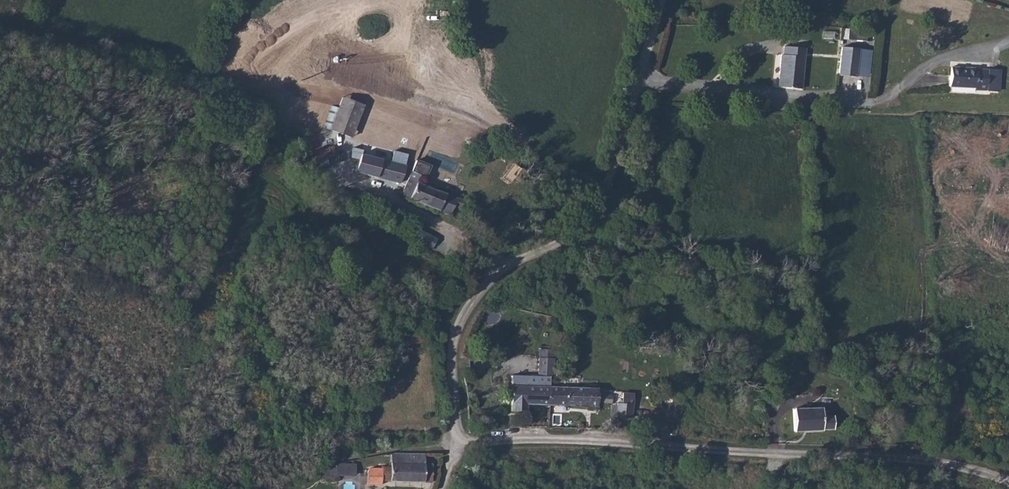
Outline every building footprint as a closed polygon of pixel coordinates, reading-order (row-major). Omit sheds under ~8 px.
[(858,39),(859,30),(843,28),(842,37),(858,39)] [(805,44),(787,42),(785,50),(782,50),(779,90),(801,91),(805,44)] [(859,51),(842,49),(840,77),(856,78),(859,51)] [(989,68),(952,67),(951,86),(977,87),(977,90),(988,91),(989,68)] [(1001,69),(989,68),(988,91),(1000,91),(1001,69)] [(337,96),(327,130),(350,137),(360,103),(337,96)] [(342,163),(386,173),(391,154),(350,143),(347,143),(342,163)] [(388,186),(439,204),(442,195),(449,198),(453,189),(453,188),(453,187),(453,186),(452,185),(451,184),(450,183),(449,183),(448,183),(447,183),(446,184),(445,185),(444,186),(393,169),(388,186)] [(418,332),(397,337),(399,346),(421,341),(418,332)] [(485,372),(485,373),(502,372),(502,363),(486,363),(485,372)] [(595,385),(595,398),(611,398),(612,372),(601,371),(600,382),(595,381),(595,385)] [(504,389),(524,389),(524,372),(516,372),(502,372),(485,373),(487,397),(501,398),(504,389)] [(524,389),(545,389),(545,372),(524,372),(524,389)] [(575,378),(576,372),(545,372),(545,389),(574,389),(575,385),(589,385),(591,377),(575,378)] [(619,404),(609,404),(608,424),(632,425),(634,392),(620,392),(619,404)] [(413,471),(421,471),(420,460),(404,459),(405,450),(371,449),(371,464),(352,465),(349,467),(348,483),(363,483),(363,478),(413,480),(413,471)] [(337,452),(317,455),(318,465),(337,462),(337,452)]
